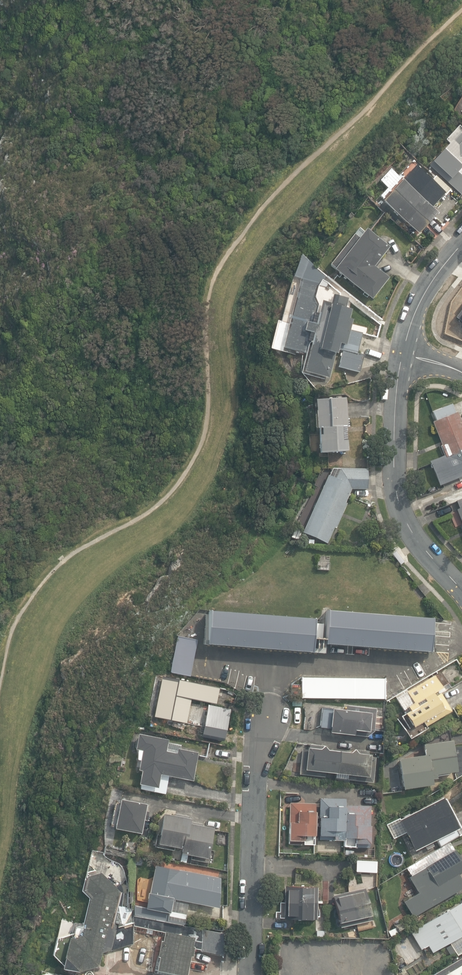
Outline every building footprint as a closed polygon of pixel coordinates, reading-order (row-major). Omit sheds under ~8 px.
[(456,188),(461,182),(461,139),(451,150),(454,153),(437,171),(456,188)] [(381,202),(417,235),(436,214),(430,209),(443,195),(445,196),(450,190),(435,177),(431,181),(423,174),(425,172),(413,161),(398,177),(390,169),(380,181),(391,191),(381,202)] [(329,266),(371,299),(388,278),(374,267),(389,248),(367,230),(360,239),(354,234),(329,266)] [(305,371),(329,377),(335,354),(336,354),(339,344),(342,344),(341,350),(343,350),(339,367),(360,372),(364,355),(357,353),(362,333),(349,330),(352,320),(348,319),(350,310),(346,309),(348,298),(335,295),(336,290),(324,280),(325,275),(301,255),(294,276),(302,278),(284,347),(309,353),(305,371)] [(459,315),(460,316),(453,326),(461,333),(461,312),(459,315)] [(346,399),(315,400),(316,428),(320,428),(320,436),(317,436),(318,454),(347,453),(346,427),(349,426),(349,419),(347,420),(346,399)] [(458,412),(456,412),(452,403),(433,411),(437,421),(433,422),(446,455),(430,462),(440,486),(461,477),(461,421),(458,412)] [(303,533),(327,544),(334,527),(336,528),(347,503),(345,502),(352,489),(368,489),(368,469),(341,468),(336,479),(329,475),(303,533)] [(453,494),(461,491),(461,480),(450,485),(453,494)] [(291,537),(299,540),(302,531),(295,528),(291,537)] [(391,553),(398,562),(402,559),(395,549),(391,553)] [(313,619),(209,611),(206,645),(323,654),(324,644),(429,652),(431,618),(326,610),(325,625),(313,624),(313,619)] [(170,672),(189,676),(197,640),(178,636),(170,672)] [(405,713),(413,727),(422,721),(425,727),(451,711),(440,693),(438,694),(437,691),(442,688),(435,675),(407,691),(414,702),(407,706),(410,710),(405,713)] [(163,676),(154,717),(181,723),(179,731),(190,733),(190,731),(199,733),(200,726),(185,722),(191,698),(215,703),(218,688),(163,676)] [(301,698),(384,699),(385,679),(302,677),(301,698)] [(228,709),(209,705),(203,735),(223,738),(228,709)] [(330,732),(366,736),(373,731),(373,730),(380,731),(382,716),(375,716),(376,709),(346,705),(346,710),(322,707),(320,727),(330,728),(330,732)] [(168,740),(138,734),(135,749),(139,749),(137,760),(140,760),(138,769),(141,770),(138,784),(144,786),(143,790),(166,794),(169,776),(192,781),(197,752),(167,746),(168,740)] [(399,759),(403,789),(432,784),(431,779),(436,778),(436,774),(457,771),(452,740),(423,745),(424,755),(399,759)] [(348,779),(373,781),(376,757),(370,757),(370,755),(369,755),(369,751),(354,749),(350,753),(327,750),(324,746),(309,744),(309,750),(302,749),(300,774),(323,776),(324,771),(349,774),(348,779)] [(444,796),(387,825),(394,839),(406,833),(414,851),(425,845),(427,849),(434,846),(432,842),(437,839),(440,845),(461,834),(461,833),(444,796)] [(339,846),(369,847),(370,806),(345,806),(345,798),(320,798),(319,839),(338,839),(339,846)] [(115,828),(141,833),(146,804),(121,799),(115,828)] [(314,803),(290,803),(289,844),(314,844),(314,803)] [(209,850),(213,829),(202,826),(202,824),(188,821),(189,816),(176,813),(175,816),(164,814),(160,832),(157,832),(154,846),(173,850),(174,846),(181,847),(180,853),(191,855),(191,859),(211,863),(214,851),(209,850)] [(136,853),(105,847),(103,853),(129,858),(127,893),(122,892),(123,889),(121,884),(116,888),(101,873),(86,876),(84,890),(91,897),(84,924),(74,927),(73,933),(56,937),(53,955),(60,962),(63,968),(78,971),(98,966),(101,952),(131,943),(132,961),(133,964),(136,967),(139,968),(176,974),(186,974),(189,955),(192,956),(193,948),(200,950),(200,951),(223,956),(223,934),(181,926),(182,923),(184,924),(188,902),(219,908),(221,878),(155,865),(150,892),(148,892),(145,907),(134,905),(136,853)] [(412,918),(461,887),(461,864),(453,850),(430,864),(427,858),(418,864),(416,861),(406,867),(411,875),(408,877),(417,893),(402,902),(412,918)] [(356,871),(376,872),(377,861),(356,860),(356,871)] [(284,919),(316,920),(317,887),(285,886),(284,919)] [(333,895),(340,927),(371,920),(364,888),(333,895)] [(457,955),(461,952),(461,901),(411,932),(421,949),(428,945),(432,952),(449,942),(457,955)] [(395,927),(387,931),(390,936),(398,932),(395,927)] [(432,974),(461,974),(461,957),(432,974)] [(401,974),(402,974),(407,972),(405,967),(398,970),(401,974)]
